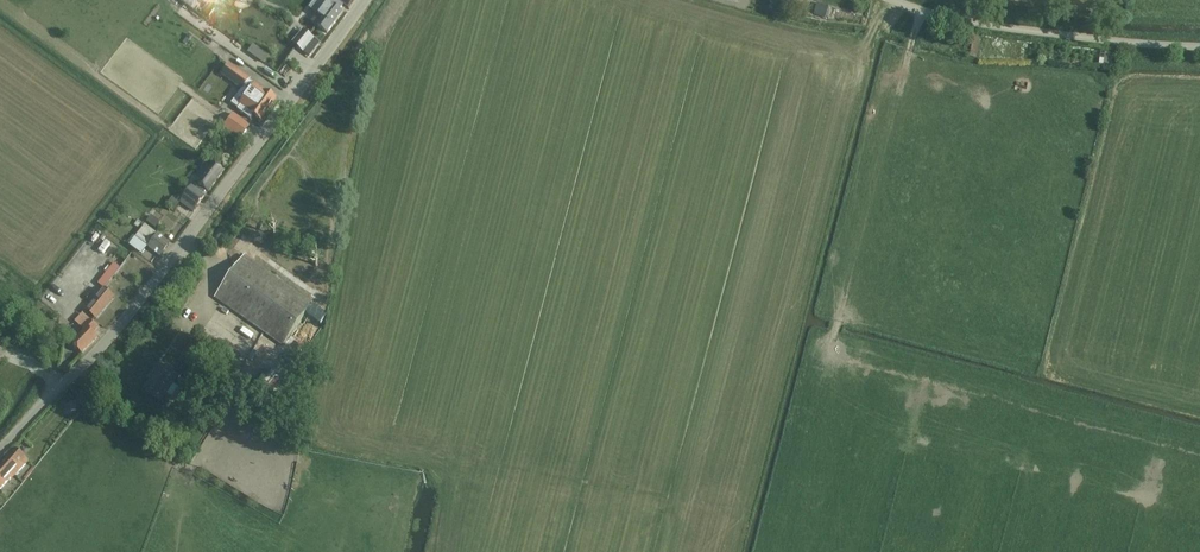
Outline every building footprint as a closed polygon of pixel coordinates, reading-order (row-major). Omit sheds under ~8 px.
[(327,2),(312,21),(327,33),(342,13),(333,6),(327,2)] [(826,6),(817,3),(814,15),(823,18),(826,6)] [(304,32),(294,43),(293,44),(300,49),(302,47),(305,49),(312,40),(308,37),(309,36),(304,32)] [(972,41),(970,56),(977,58),(980,42),(973,41),(972,41)] [(253,44),(247,52),(264,64),(270,56),(253,44)] [(353,61),(356,63),(360,66),(369,55),(361,50),(353,61)] [(1114,53),(1106,52),(1104,65),(1112,65),(1114,53)] [(304,67),(309,60),(303,56),(298,64),(304,67)] [(248,110),(252,113),(261,120),(276,99),(275,99),(277,96),(268,89),(266,92),(262,89),(268,81),(267,80),(247,65),(240,75),(260,89),(253,99),(255,100),(248,110)] [(298,83),(308,72),(303,67),(293,78),(298,83)] [(234,113),(223,128),(240,140),(251,125),(234,113)] [(223,171),(213,163),(204,175),(202,174),(200,177),(199,176),(195,182),(196,182),(192,187),(181,202),(194,211),(205,196),(203,195),(206,190),(208,191),(223,171)] [(173,198),(166,206),(174,211),(180,203),(173,198)] [(151,215),(146,222),(155,229),(160,222),(151,215)] [(138,219),(134,225),(138,228),(142,222),(138,219)] [(170,243),(161,236),(157,234),(148,247),(160,257),(170,243)] [(131,236),(125,244),(140,254),(146,246),(131,236)] [(216,297),(226,304),(283,344),(312,303),(245,256),(216,297)] [(96,284),(103,289),(119,267),(112,262),(96,284)] [(117,274),(99,298),(107,304),(124,280),(117,274)] [(98,327),(91,320),(82,328),(85,331),(72,344),(81,353),(98,337),(93,332),(98,327)] [(33,325),(30,329),(38,336),(41,332),(33,325)] [(155,376),(145,390),(162,402),(166,396),(173,401),(180,390),(173,385),(177,379),(159,367),(154,374),(155,376)] [(24,457),(15,449),(0,466),(0,489),(13,474),(15,475),(28,461),(24,457)]
